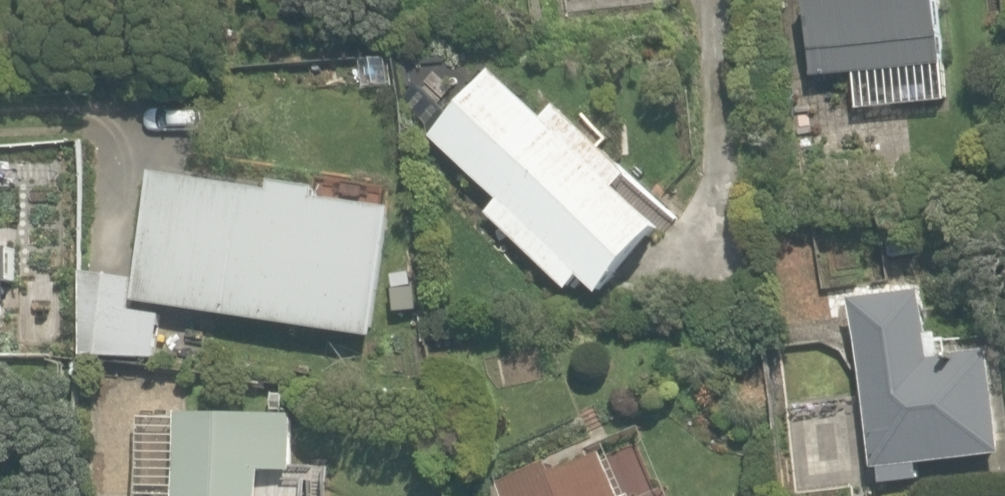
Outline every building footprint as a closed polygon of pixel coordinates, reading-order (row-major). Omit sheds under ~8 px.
[(941,0),(875,0),(875,9),(803,13),(808,95),(864,92),(865,114),(947,109),(941,0)] [(582,277),(600,295),(664,228),(623,189),(635,177),(558,105),(545,118),(495,71),(433,137),(499,199),(486,213),(569,291),(582,277)] [(159,308),(374,340),(393,209),(318,198),(319,187),(270,180),(268,190),(155,173),(139,280),(92,273),(83,354),(152,355),(159,308)] [(392,278),(396,314),(420,311),(415,275),(392,278)] [(879,468),(881,484),(885,484),(920,481),(919,463),(1004,454),(993,351),(953,355),(952,340),(945,341),(944,333),(934,334),(930,294),(857,301),(873,468),(879,468)] [(266,473),(297,470),(296,416),(179,413),(174,495),(266,495),(266,473)] [(603,452),(555,473),(550,462),(500,484),(505,495),(622,495),(603,452)]
